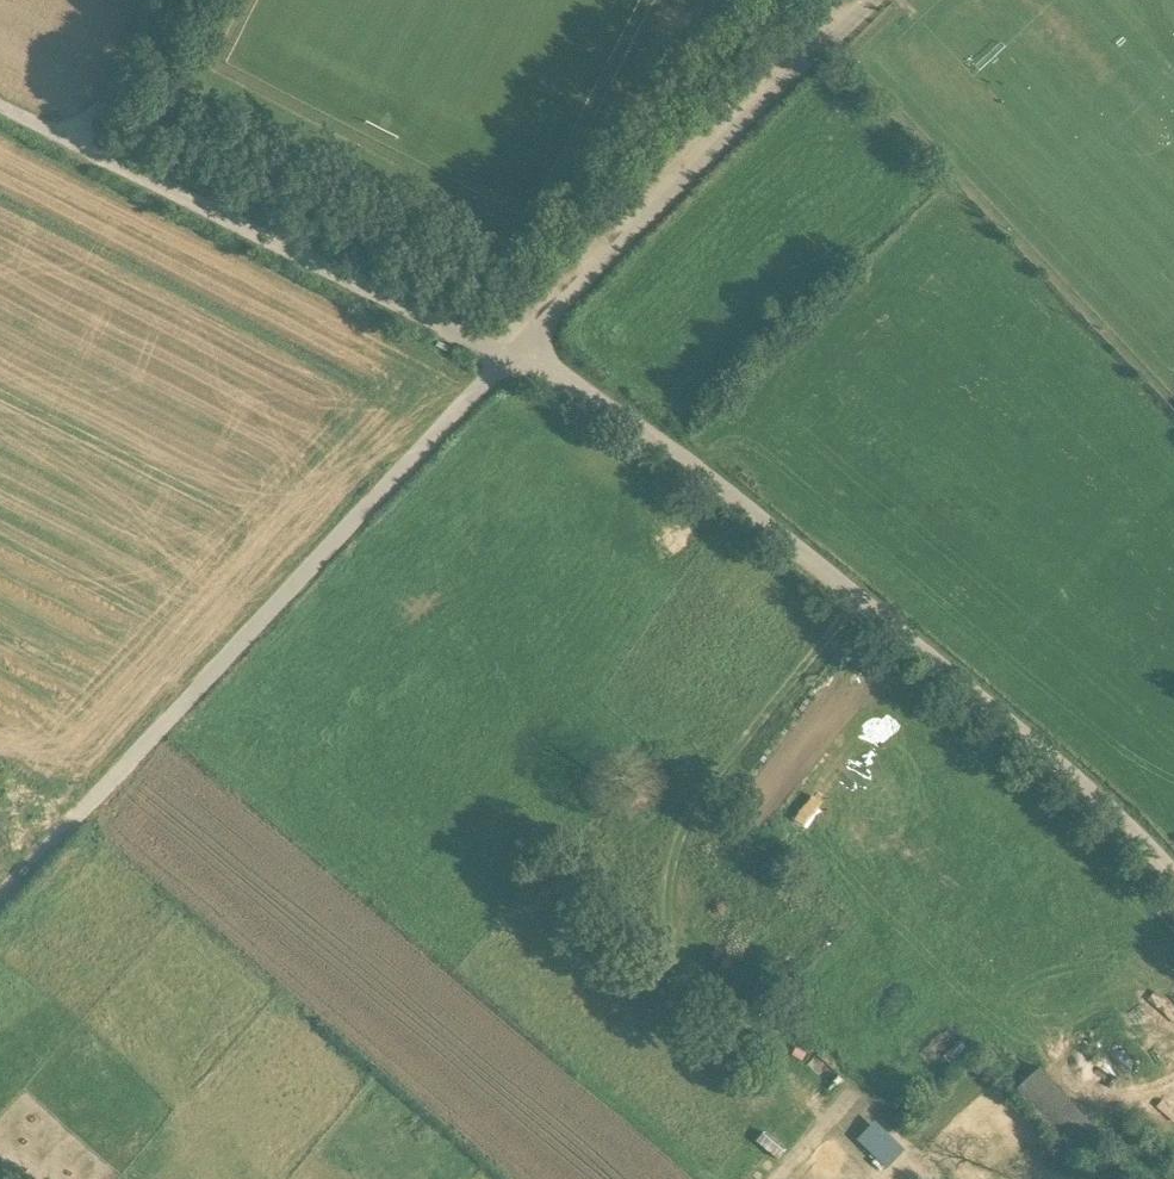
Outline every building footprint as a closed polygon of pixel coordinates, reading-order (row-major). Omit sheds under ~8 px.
[(1031,1061),(1007,1084),(1078,1156),(1101,1132),(1031,1061)] [(872,1119),(854,1139),(885,1167),(903,1148),(872,1119)]
